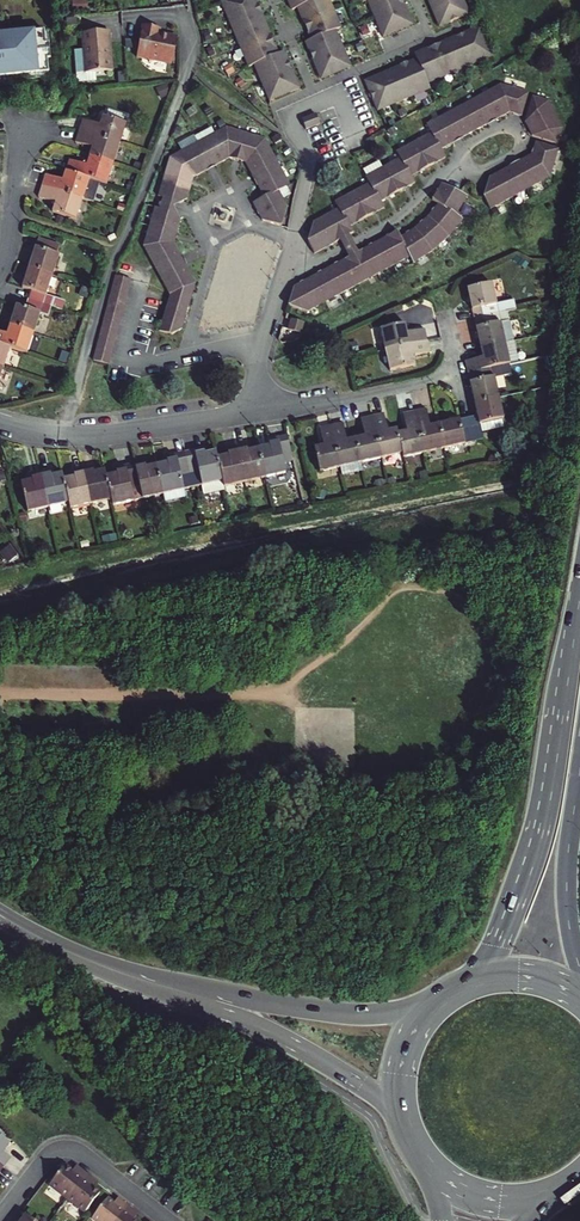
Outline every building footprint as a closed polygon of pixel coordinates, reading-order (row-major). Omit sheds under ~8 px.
[(257,0),(223,0),(222,0),(249,66),(255,64),(270,100),(300,88),(291,68),(286,70),(283,63),(289,61),(284,51),(279,53),(275,43),(269,46),(267,39),(272,37),(262,12),(256,14),(253,6),(258,4),(257,0)] [(289,0),(293,10),(299,7),(304,20),(309,18),(312,24),(307,27),(312,39),(306,42),(311,52),(316,50),(319,56),(313,58),(322,79),(351,66),(336,29),(342,27),(330,0),(289,0)] [(363,3),(368,1),(384,37),(413,25),(405,5),(399,7),(396,0),(397,0),(361,0),(363,3)] [(441,27),(470,15),(464,0),(429,0),(441,27)] [(263,11),(260,3),(258,4),(253,6),(256,14),(262,12),(263,11)] [(309,18),(304,20),(307,27),(312,24),(309,18)] [(161,27),(144,24),(138,56),(155,59),(155,58),(174,62),(178,35),(166,33),(166,34),(160,33),(161,27)] [(396,69),(361,83),(374,113),(426,91),(423,86),(489,59),(476,29),(460,36),(462,42),(456,44),(454,39),(434,47),(436,53),(429,55),(427,50),(411,56),(413,62),(404,66),(406,71),(399,74),(396,69)] [(47,71),(45,58),(49,58),(48,43),(44,43),(43,30),(0,34),(0,75),(47,71)] [(83,33),(87,73),(114,70),(110,30),(83,33)] [(460,35),(453,37),(454,39),(456,44),(462,42),(460,36),(460,35)] [(275,43),(272,37),(267,39),(269,46),(275,43)] [(434,47),(427,50),(429,55),(436,53),(434,47)] [(316,50),(311,52),(313,58),(319,56),(316,50)] [(291,68),(289,61),(283,63),(286,70),(291,68)] [(404,64),(396,68),(396,69),(399,74),(406,71),(404,66),(404,64)] [(536,94),(510,83),(502,87),(515,114),(528,119),(536,94)] [(515,114),(502,87),(484,96),(498,123),(515,114)] [(498,123),(484,96),(468,104),(481,131),(498,123)] [(563,118),(556,102),(540,96),(530,124),(534,132),(563,118)] [(481,131),(468,104),(451,113),(465,139),(481,131)] [(433,121),(438,130),(437,130),(447,148),(465,139),(451,113),(433,121)] [(321,123),(317,114),(303,120),(307,129),(321,123)] [(98,124),(81,118),(77,129),(120,144),(127,124),(101,115),(98,124)] [(563,118),(534,132),(537,139),(565,148),(570,132),(563,118)] [(227,122),(217,127),(230,154),(245,159),(271,145),(265,133),(227,122)] [(230,154),(217,127),(200,135),(213,161),(229,154),(230,154)] [(73,141),(90,147),(87,156),(114,164),(120,144),(77,129),(73,141)] [(447,148),(437,130),(420,139),(434,167),(452,158),(447,149),(447,148)] [(213,161),(200,135),(183,144),(196,170),(196,169),(213,161)] [(403,148),(406,155),(416,175),(434,167),(420,139),(403,148)] [(164,171),(193,179),(196,170),(183,144),(171,150),(164,171)] [(254,177),(281,163),(271,145),(245,159),(254,177)] [(565,153),(540,145),(535,156),(549,183),(556,180),(565,153)] [(416,175),(406,155),(389,163),(388,164),(401,191),(419,182),(416,175)] [(101,183),(107,185),(114,164),(87,156),(84,165),(67,159),(63,170),(101,183)] [(368,165),(371,172),(388,164),(389,163),(385,156),(368,165)] [(518,165),(531,192),(549,183),(535,156),(518,165)] [(279,184),(289,179),(281,163),(254,177),(262,193),(279,184)] [(388,164),(371,172),(374,179),(384,199),(401,191),(388,164)] [(501,174),(514,201),(531,192),(518,165),(501,174)] [(61,179),(44,173),(40,185),(83,199),(94,203),(101,183),(63,170),(61,179)] [(193,179),(164,171),(160,185),(185,193),(190,191),(193,179)] [(489,197),(495,210),(514,201),(501,174),(495,176),(489,197)] [(384,199),(374,179),(356,188),(369,215),(387,206),(384,199)] [(262,193),(252,198),(261,215),(281,222),(287,202),(279,184),(262,193)] [(442,204),(461,215),(472,197),(446,184),(436,200),(442,204)] [(37,194),(53,200),(51,208),(77,217),(83,199),(40,185),(37,194)] [(181,209),(176,197),(185,193),(160,185),(155,201),(181,209)] [(339,196),(343,203),(353,223),(369,215),(356,188),(339,196)] [(181,209),(155,201),(150,218),(179,227),(183,213),(181,209)] [(353,223),(343,203),(323,213),(336,241),(343,237),(353,233),(356,231),(353,223)] [(468,220),(461,215),(442,204),(431,217),(452,238),(468,220)] [(323,213),(311,218),(308,230),(307,238),(314,252),(336,241),(323,213)] [(431,217),(430,217),(417,229),(436,253),(452,238),(431,217)] [(177,236),(179,227),(150,218),(143,240),(149,251),(177,236)] [(257,317),(261,300),(259,299),(263,284),(266,284),(266,282),(270,267),(269,265),(276,261),(271,254),(274,253),(278,238),(263,234),(260,235),(257,228),(250,231),(248,228),(225,240),(227,243),(219,247),(223,254),(221,255),(216,271),(218,272),(214,286),(212,286),(203,321),(213,323),(214,321),(222,322),(222,320),(228,320),(235,318),(238,318),(239,316),(247,318),(248,315),(257,317)] [(415,263),(436,253),(417,229),(402,236),(412,257),(415,263)] [(381,238),(394,265),(412,257),(402,236),(399,230),(381,238)] [(116,239),(113,231),(105,235),(109,243),(116,239)] [(360,248),(353,233),(343,237),(351,253),(360,248)] [(186,253),(177,236),(149,251),(159,268),(186,253)] [(59,245),(39,238),(29,267),(53,276),(59,255),(56,253),(59,245)] [(394,265),(381,238),(364,247),(376,274),(394,265)] [(360,248),(351,253),(347,255),(359,282),(376,274),(364,247),(360,248)] [(168,285),(196,270),(186,253),(159,268),(168,285)] [(359,282),(347,255),(329,263),(342,290),(359,282)] [(342,290),(329,263),(311,273),(324,299),(342,290)] [(29,267),(22,288),(31,291),(28,300),(52,308),(62,311),(66,302),(47,296),(53,276),(29,267)] [(130,274),(114,270),(112,278),(128,282),(130,274)] [(191,303),(198,275),(196,270),(168,285),(171,289),(169,297),(191,303)] [(289,301),(307,307),(324,299),(311,273),(294,281),(292,289),(289,301)] [(128,282),(112,278),(110,285),(126,289),(128,282)] [(126,289),(110,285),(108,293),(124,298),(126,289)] [(499,309),(494,288),(469,293),(475,324),(509,316),(518,314),(516,305),(507,307),(499,309)] [(124,298),(108,293),(106,301),(122,305),(124,298)] [(186,323),(191,303),(169,297),(161,326),(174,329),(186,323)] [(52,308),(28,300),(25,309),(17,306),(10,326),(34,334),(40,314),(49,317),(52,308)] [(104,309),(120,313),(122,305),(106,301),(104,309)] [(120,313),(104,309),(102,317),(118,321),(120,313)] [(302,317),(288,313),(285,324),(299,328),(302,317)] [(516,346),(509,316),(475,324),(481,353),(507,348),(516,346)] [(100,324),(116,329),(118,321),(102,317),(100,324)] [(116,329),(100,324),(98,333),(114,337),(116,329)] [(11,348),(28,354),(34,334),(10,326),(9,331),(0,328),(0,345),(11,348)] [(409,336),(408,328),(384,333),(388,354),(429,344),(427,333),(409,336)] [(96,341),(112,345),(114,337),(98,333),(96,341)] [(112,345),(96,341),(94,348),(110,352),(112,345)] [(432,357),(429,344),(388,354),(392,375),(416,370),(415,360),(432,357)] [(4,368),(11,348),(0,345),(0,367),(4,368)] [(110,352),(94,348),(92,356),(108,359),(110,352)] [(511,369),(507,348),(481,353),(483,364),(468,367),(471,378),(511,369)] [(514,381),(511,369),(471,378),(477,407),(501,402),(498,385),(514,381)] [(505,421),(501,402),(477,407),(480,420),(472,421),(478,446),(485,444),(481,427),(505,421)] [(390,430),(387,414),(376,416),(384,457),(404,453),(401,437),(399,428),(390,430)] [(434,429),(430,414),(418,417),(427,457),(448,452),(442,428),(434,429)] [(363,419),(366,435),(358,436),(364,461),(384,457),(376,416),(363,419)] [(409,419),(412,435),(401,437),(404,453),(406,462),(427,457),(418,417),(409,419)] [(472,421),(462,423),(442,428),(448,452),(478,446),(472,421)] [(348,438),(345,423),(333,426),(342,466),(364,461),(358,436),(348,438)] [(321,429),(324,444),(315,446),(320,471),(342,466),(333,426),(321,429)] [(290,438),(271,442),(272,448),(261,450),(267,479),(287,475),(283,458),(294,456),(290,438)] [(249,453),(247,447),(239,449),(247,483),(267,479),(261,450),(249,453)] [(230,450),(231,456),(220,458),(226,487),(247,483),(239,449),(230,450)] [(207,456),(206,451),(189,454),(196,486),(204,485),(206,494),(227,489),(226,487),(220,458),(219,454),(207,456)] [(171,458),(172,463),(159,466),(165,493),(166,501),(187,496),(185,489),(196,486),(189,454),(171,458)] [(364,461),(342,466),(344,475),(366,470),(364,461)] [(148,468),(147,462),(138,464),(141,482),(144,497),(165,493),(159,466),(148,468)] [(120,468),(120,473),(108,476),(112,498),(114,504),(135,500),(131,484),(141,482),(138,464),(120,468)] [(96,474),(95,468),(85,470),(92,502),(112,498),(108,476),(107,471),(96,474)] [(52,476),(51,470),(42,471),(49,504),(70,500),(66,480),(64,474),(52,476)] [(75,472),(76,478),(66,480),(70,500),(71,506),(92,502),(85,470),(75,472)] [(33,473),(35,480),(23,483),(28,509),(49,504),(42,471),(33,473)] [(0,1136),(0,1164),(9,1170),(16,1161),(7,1154),(13,1146),(0,1136)] [(2,1180),(9,1170),(0,1164),(0,1178),(2,1180)] [(73,1169),(71,1171),(65,1166),(49,1186),(67,1200),(86,1174),(79,1169),(76,1172),(73,1169)] [(86,1174),(67,1200),(83,1213),(99,1193),(92,1188),(94,1185),(91,1183),(93,1180),(86,1174)] [(108,1199),(94,1219),(96,1220),(117,1220),(128,1206),(121,1201),(119,1204),(116,1201),(114,1203),(108,1199)] [(136,1213),(128,1206),(117,1220),(137,1220),(135,1220),(137,1217),(134,1215),(136,1213)]
